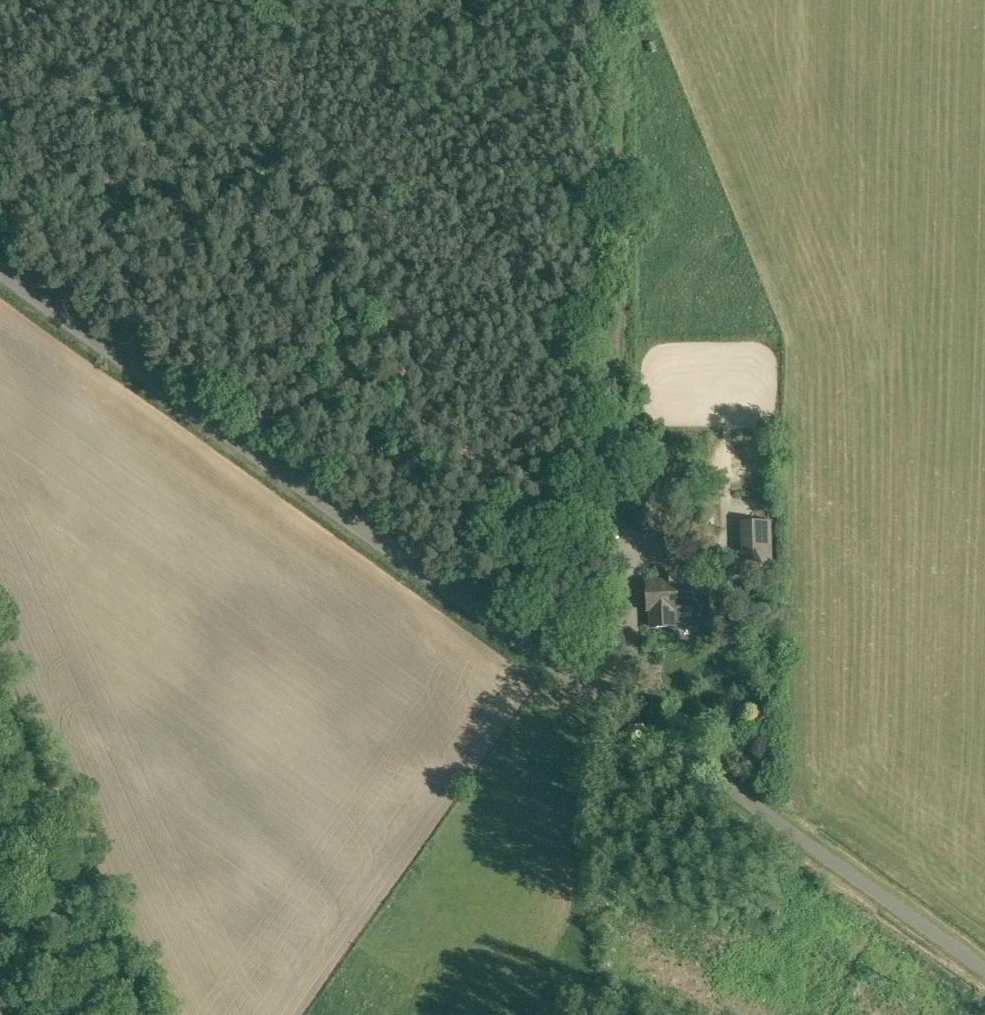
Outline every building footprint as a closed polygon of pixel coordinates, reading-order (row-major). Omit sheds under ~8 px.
[(630,533),(644,532),(660,532),(658,489),(628,489),(630,533)] [(741,580),(773,579),(772,521),(740,522),(741,580)] [(697,584),(691,584),(691,580),(645,582),(646,611),(650,611),(651,628),(672,627),(671,610),(692,609),(692,608),(698,608),(699,625),(720,624),(718,582),(697,583),(697,584)]
